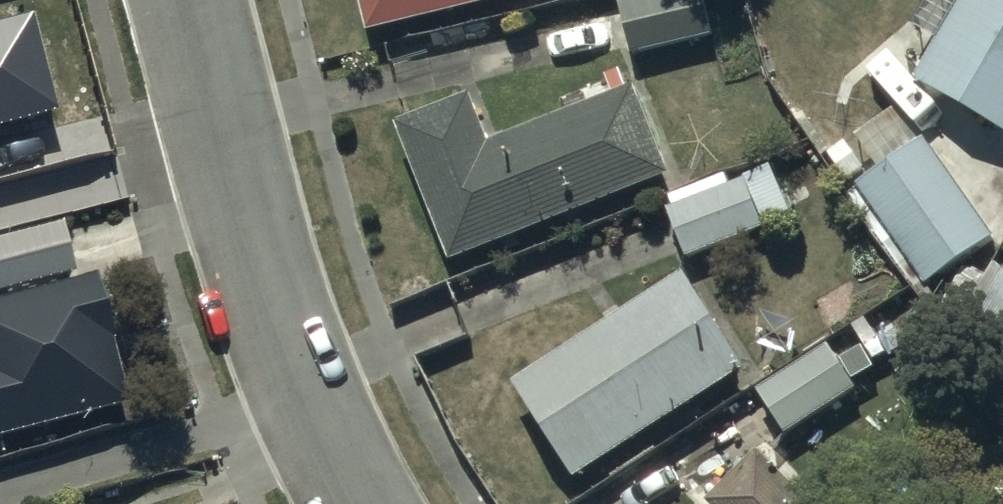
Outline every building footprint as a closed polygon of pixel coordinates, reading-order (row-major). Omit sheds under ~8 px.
[(504,0),(358,0),(366,32),(504,0)] [(631,52),(710,35),(703,0),(643,0),(622,4),(631,52)] [(914,84),(1002,133),(1002,0),(961,0),(914,84)] [(32,16),(0,25),(0,122),(56,107),(32,16)] [(398,122),(449,260),(672,179),(638,85),(489,142),(471,95),(398,122)] [(994,237),(925,139),(858,187),(926,284),(994,237)] [(662,209),(682,260),(765,229),(746,179),(727,187),(721,173),(670,192),(674,205),(662,209)] [(0,242),(0,293),(73,272),(59,225),(0,242)] [(995,264),(987,278),(964,266),(940,312),(963,324),(955,339),(1002,364),(1002,268),(995,264)] [(684,273),(512,387),(574,480),(745,365),(684,273)] [(124,407),(92,281),(0,304),(0,438),(124,407)] [(760,386),(786,432),(856,392),(853,386),(870,377),(855,349),(839,358),(832,345),(760,386)] [(762,453),(708,502),(710,503),(808,503),(762,453)]
